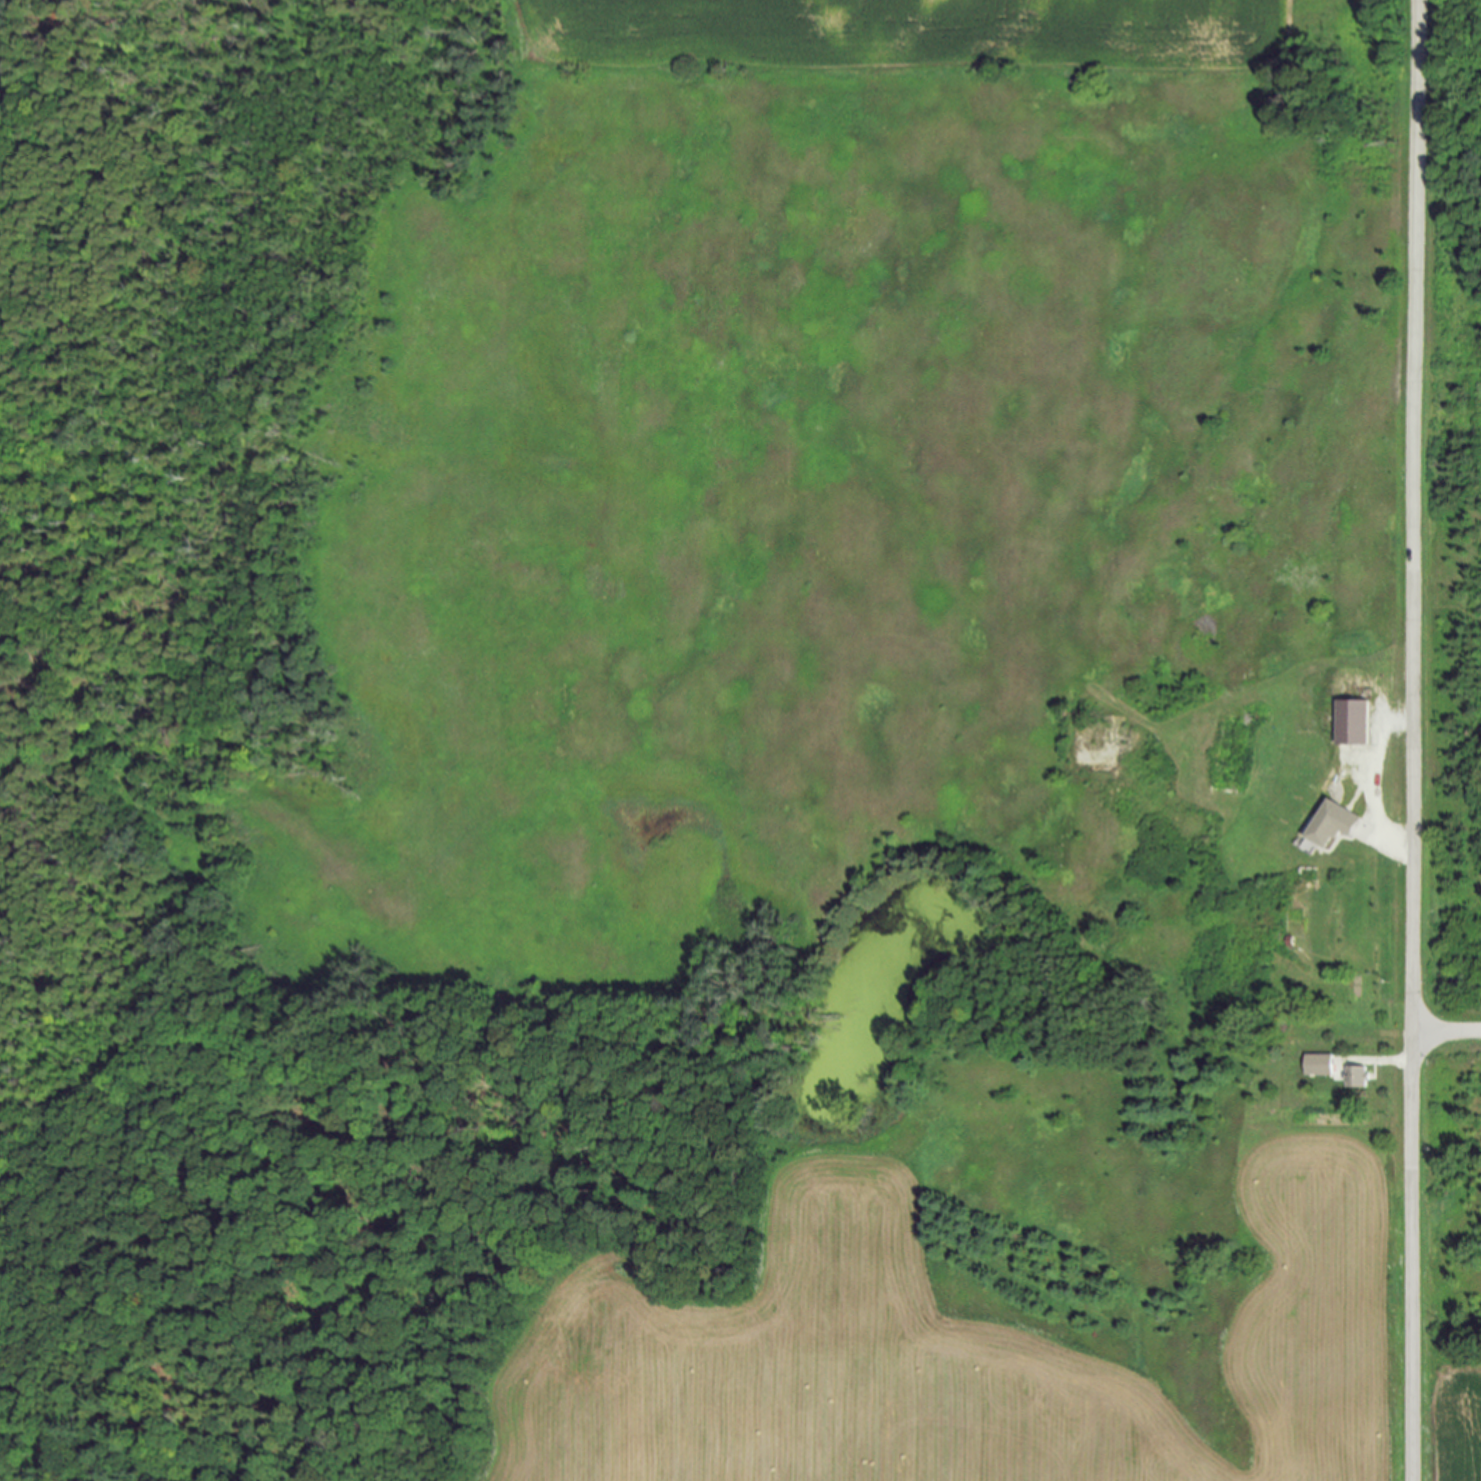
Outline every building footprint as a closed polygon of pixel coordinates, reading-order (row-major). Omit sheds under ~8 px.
[(1338,745),(1369,745),(1370,701),(1339,700),(1338,745)] [(1362,817),(1329,799),(1307,837),(1310,838),(1304,848),(1312,852),(1315,844),(1328,851),(1339,831),(1351,837),(1362,817)] [(1306,1075),(1333,1076),(1333,1057),(1307,1056),(1306,1075)] [(1368,1068),(1348,1068),(1349,1089),(1369,1088),(1368,1068)]
